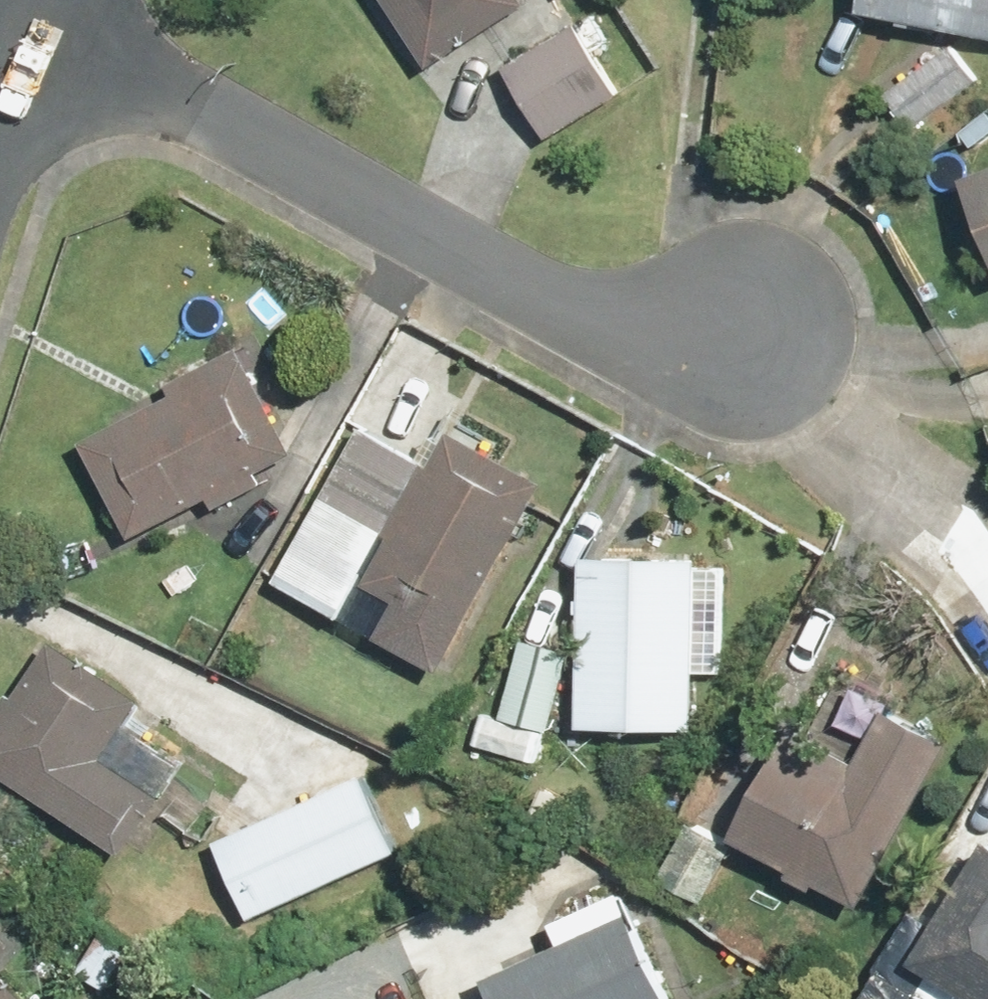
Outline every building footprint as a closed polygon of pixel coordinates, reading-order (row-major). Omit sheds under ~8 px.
[(425,65),(522,4),(520,0),(384,0),(425,65)] [(860,13),(987,38),(987,0),(862,0),(860,13)] [(578,21),(504,70),(549,137),(623,88),(578,21)] [(914,131),(978,77),(950,44),(886,98),(914,131)] [(964,177),(987,241),(987,168),(964,177)] [(128,536),(209,497),(215,509),(256,489),(250,477),(291,457),(239,351),(163,388),(168,399),(81,441),(128,536)] [(439,668),(539,490),(443,436),(424,470),(358,433),(274,582),(340,619),(359,586),(395,606),(379,635),(439,668)] [(557,694),(577,698),(576,726),(691,728),(694,561),(582,559),(580,655),(519,641),(502,717),(481,712),(473,749),(541,764),(557,694)] [(111,849),(172,762),(124,728),(142,702),(53,641),(14,698),(7,693),(0,703),(0,772),(111,849)] [(790,726),(727,837),(860,912),(952,749),(881,710),(852,761),(790,726)] [(213,836),(250,918),(396,853),(360,771),(213,836)] [(912,958),(974,998),(987,998),(987,842),(912,958)] [(620,894),(550,925),(560,946),(483,981),(490,997),(484,998),(668,998),(620,894)] [(0,976),(0,998),(23,998),(0,976)]
